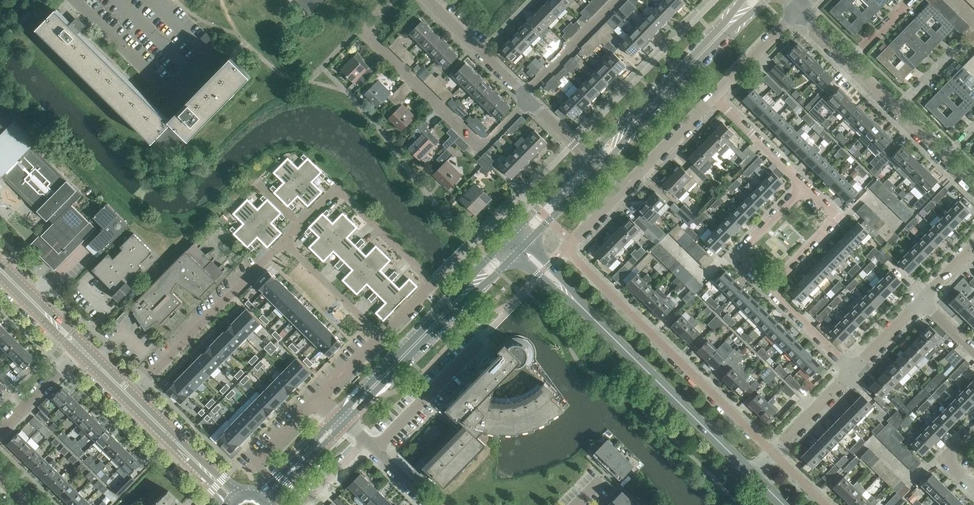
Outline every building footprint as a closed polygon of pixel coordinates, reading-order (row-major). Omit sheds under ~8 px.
[(310,14),(324,0),(296,0),(310,14)] [(557,17),(566,8),(558,0),(548,0),(544,4),(557,17)] [(596,12),(600,8),(592,0),(588,4),(596,12)] [(636,7),(628,0),(627,0),(624,4),(625,5),(629,9),(632,12),(636,7)] [(664,0),(662,0),(654,8),(667,20),(675,13),(676,13),(677,13),(676,12),(676,11),(664,0)] [(685,2),(683,0),(664,0),(676,11),(684,4),(685,4),(684,3),(685,2)] [(853,11),(841,0),(840,0),(829,11),(854,36),(869,20),(857,8),(853,11)] [(853,11),(857,8),(869,20),(881,8),(872,0),(863,0),(869,6),(862,12),(852,2),(854,0),(841,0),(853,11)] [(881,8),(889,0),(872,0),(881,8)] [(931,4),(935,9),(944,0),(943,0),(935,0),(931,4)] [(944,0),(935,9),(940,13),(948,4),(944,0)] [(954,27),(930,3),(914,19),(927,31),(931,27),(943,39),(954,27)] [(557,17),(544,4),(536,13),(548,26),(557,17)] [(588,4),(584,8),(592,16),(596,12),(588,4)] [(624,4),(619,8),(620,10),(627,16),(632,12),(629,9),(625,5),(624,4)] [(948,4),(940,13),(944,17),(952,9),(948,4)] [(588,20),(592,16),(584,8),(580,12),(583,15),(587,19),(588,20)] [(667,20),(654,8),(646,17),(658,29),(666,21),(667,22),(668,22),(667,21),(667,20)] [(952,9),(944,17),(948,21),(956,13),(952,9)] [(616,14),(620,19),(622,21),(627,16),(620,10),(616,14)] [(64,20),(55,11),(39,28),(155,142),(170,157),(187,140),(250,76),(234,59),(228,65),(191,103),(185,97),(171,112),(176,118),(170,124),(78,34),(84,28),(69,14),(64,20)] [(548,26),(536,13),(527,22),(539,35),(548,26)] [(614,13),(610,17),(618,25),(622,21),(620,19),(616,14),(614,13)] [(956,13),(948,21),(952,25),(961,17),(956,13)] [(614,29),(618,25),(610,17),(606,22),(614,29)] [(658,29),(646,17),(637,26),(650,38),(657,30),(658,31),(659,31),(658,30),(658,29)] [(961,17),(952,25),(957,30),(965,21),(961,17)] [(943,39),(931,27),(927,31),(914,19),(903,30),(927,55),(943,39)] [(409,33),(419,42),(431,29),(432,28),(431,27),(430,28),(422,20),(417,25),(415,23),(413,22),(412,23),(407,28),(407,29),(407,30),(410,33),(409,33)] [(957,30),(961,34),(969,26),(965,21),(957,30)] [(518,31),(531,44),(539,35),(527,22),(518,31)] [(575,34),(579,30),(578,29),(573,24),(571,22),(567,26),(575,34)] [(610,34),(614,29),(606,22),(602,26),(610,34)] [(570,38),(575,34),(567,26),(563,30),(565,33),(569,37),(570,38)] [(610,34),(602,26),(598,30),(609,41),(613,37),(610,34)] [(650,40),(649,39),(650,38),(637,26),(628,35),(641,47),(642,49),(648,43),(646,42),(648,39),(649,40),(650,40)] [(969,26),(961,34),(965,38),(973,30),(969,26)] [(439,37),(431,29),(419,42),(428,51),(440,38),(440,37),(440,36),(439,37)] [(509,40),(522,53),(531,44),(518,31),(518,32),(516,30),(516,31),(517,32),(515,34),(513,33),(508,38),(510,40),(509,40)] [(605,46),(609,41),(598,30),(594,35),(601,42),(605,46)] [(927,55),(903,30),(888,46),(900,58),(904,54),(916,66),(927,55)] [(965,38),(970,42),(973,38),(973,30),(965,38)] [(209,46),(214,40),(206,32),(201,38),(209,46)] [(401,43),(404,40),(399,35),(389,47),(393,51),(401,43)] [(597,46),(601,42),(594,35),(589,39),(597,46)] [(641,49),(640,48),(641,47),(628,35),(619,44),(632,56),(640,48),(641,49)] [(428,51),(437,60),(449,47),(449,46),(449,45),(448,46),(440,38),(428,51)] [(593,51),(597,46),(589,39),(585,43),(593,51)] [(522,53),(509,40),(500,49),(513,62),(522,53)] [(561,48),(560,46),(556,42),(553,40),(549,44),(557,52),(561,48)] [(605,46),(612,53),(613,52),(617,49),(609,41),(605,46)] [(798,44),(797,44),(795,42),(790,47),(792,49),(787,54),(796,63),(807,52),(798,44)] [(405,47),(401,43),(393,51),(397,55),(405,47)] [(589,55),(593,51),(585,43),(581,47),(582,48),(586,52),(589,55)] [(553,56),(557,52),(549,44),(545,48),(547,51),(552,55),(553,56)] [(876,58),(901,82),(916,66),(904,54),(900,58),(888,46),(876,58)] [(409,52),(405,47),(397,55),(402,59),(409,52)] [(457,55),(449,47),(437,60),(446,69),(458,56),(458,55),(458,54),(457,55)] [(414,56),(409,52),(402,59),(406,64),(407,62),(411,58),(414,56)] [(625,66),(626,65),(613,52),(612,53),(604,62),(617,74),(625,66),(626,67),(625,66)] [(816,61),(807,52),(796,63),(805,72),(816,61)] [(365,82),(378,69),(385,62),(380,58),(371,68),(356,54),(341,70),(354,82),(359,77),(365,82)] [(973,77),(973,55),(963,66),(973,77)] [(580,65),(577,62),(573,58),(572,57),(568,61),(576,69),(580,65)] [(542,64),(538,60),(536,58),(531,62),(539,70),(544,66),(542,64)] [(572,73),(576,69),(568,61),(564,65),(565,66),(569,70),(572,73)] [(805,72),(814,80),(824,70),(816,61),(805,72)] [(535,74),(539,70),(531,62),(527,66),(530,69),(534,73),(535,74)] [(617,75),(617,74),(604,62),(595,71),(608,83),(609,83),(610,84),(615,79),(614,77),(615,76),(617,77),(618,76),(617,75)] [(453,76),(462,85),(475,72),(467,64),(468,63),(467,63),(466,64),(465,63),(453,76)] [(782,77),(787,73),(777,64),(773,68),(782,77)] [(423,65),(421,67),(417,72),(416,73),(420,77),(428,69),(423,65)] [(963,66),(951,78),(973,100),(973,90),(963,81),(970,74),(973,78),(973,77),(963,66)] [(778,81),(782,77),(773,68),(769,72),(778,81)] [(424,81),(432,73),(428,69),(420,77),(424,81)] [(833,78),(824,70),(814,80),(823,89),(833,78)] [(608,83),(595,71),(587,80),(599,92),(607,84),(608,85),(609,85),(608,84),(608,83)] [(475,73),(475,72),(462,85),(471,94),(484,81),(476,73),(477,72),(476,72),(475,73)] [(428,85),(436,77),(432,73),(424,81),(428,85)] [(433,89),(443,78),(439,74),(436,77),(428,85),(433,89)] [(771,88),(776,83),(767,74),(762,79),(771,88)] [(554,75),(550,79),(558,87),(562,83),(559,80),(555,76),(554,75)] [(787,90),(791,86),(782,77),(778,81),(787,90)] [(445,86),(448,83),(443,78),(433,89),(437,94),(445,86)] [(952,102),(965,114),(973,104),(973,100),(951,78),(936,93),(949,105),(952,102)] [(550,79),(546,83),(547,84),(551,88),(554,91),(558,87),(550,79)] [(471,94),(480,102),(493,90),(485,82),(486,81),(485,80),(484,81),(471,94)] [(599,92),(587,80),(578,89),(591,101),(598,93),(599,94),(600,94),(599,93),(599,92)] [(387,97),(393,103),(409,86),(404,82),(392,95),(378,81),(365,94),(378,106),(387,97)] [(778,95),(783,90),(776,83),(771,88),(778,95)] [(401,103),(413,90),(409,86),(393,103),(398,108),(389,117),(402,130),(415,117),(401,103)] [(445,86),(437,94),(441,98),(449,90),(445,86)] [(837,109),(837,108),(847,98),(844,95),(845,93),(840,87),(838,89),(834,93),(830,89),(822,98),(813,107),(817,112),(824,105),(833,113),(837,109)] [(493,90),(480,102),(489,111),(502,99),(494,91),(495,90),(494,89),(493,90)] [(591,101),(578,89),(569,98),(582,110),(589,102),(590,103),(591,103),(590,102),(591,101)] [(751,108),(762,98),(753,89),(743,100),(751,108)] [(449,90),(441,98),(445,102),(453,94),(449,90)] [(796,99),(800,94),(796,90),(791,94),(796,99)] [(952,102),(949,105),(936,93),(925,105),(949,129),(965,114),(952,102)] [(809,111),(813,107),(822,98),(817,94),(804,107),(809,111)] [(789,105),(793,100),(789,96),(784,101),(789,105)] [(502,99),(489,111),(498,120),(511,107),(503,100),(504,99),(503,98),(502,99)] [(581,111),(582,112),(582,111),(581,110),(582,110),(569,98),(560,107),(573,119),(581,111)] [(762,98),(751,108),(760,117),(771,106),(762,98)] [(845,117),(856,106),(847,98),(837,108),(837,109),(845,117)] [(458,99),(456,101),(451,106),(450,107),(455,111),(462,103),(458,99)] [(793,109),(798,105),(793,100),(789,105),(793,109)] [(462,103),(455,111),(459,115),(460,114),(464,109),(466,107),(462,103)] [(854,126),(865,115),(862,112),(863,110),(857,105),(856,106),(845,117),(842,120),(851,128),(854,126)] [(769,125),(779,115),(771,106),(760,117),(769,125)] [(806,122),(811,117),(806,113),(802,118),(806,122)] [(59,218),(72,205),(72,204),(72,205),(75,202),(79,198),(74,194),(77,190),(32,146),(37,141),(34,138),(34,139),(31,136),(32,136),(30,133),(29,134),(26,132),(27,131),(25,128),(24,129),(22,127),(22,126),(20,124),(19,124),(17,122),(17,121),(16,119),(10,124),(2,116),(0,114),(0,174),(5,180),(47,221),(55,213),(59,218)] [(516,130),(526,119),(522,115),(511,126),(516,130)] [(777,134),(788,123),(779,115),(769,125),(777,134)] [(868,118),(865,115),(854,126),(851,128),(855,132),(858,129),(863,134),(875,122),(869,117),(868,118)] [(476,116),(473,119),(469,123),(468,124),(473,128),(480,120),(476,116)] [(815,131),(819,126),(811,117),(806,122),(815,131)] [(826,128),(831,124),(826,119),(822,124),(826,128)] [(477,132),(478,131),(482,127),(484,124),(480,120),(473,128),(477,132)] [(430,130),(427,127),(422,122),(413,131),(418,136),(407,148),(420,160),(435,145),(425,135),(430,130)] [(875,122),(863,134),(872,143),(882,132),(879,129),(881,128),(875,122)] [(743,160),(752,150),(748,146),(742,152),(729,138),(734,133),(723,123),(714,131),(730,147),(743,160)] [(788,123),(777,134),(786,143),(797,132),(788,123)] [(824,139),(828,135),(819,126),(815,131),(824,139)] [(797,132),(786,143),(795,151),(806,140),(800,135),(805,131),(801,127),(797,132)] [(540,150),(547,142),(535,130),(526,139),(538,152),(539,151),(540,152),(541,151),(540,150)] [(704,139),(716,151),(721,156),(730,147),(714,131),(711,135),(710,133),(704,139)] [(839,141),(844,136),(839,132),(835,137),(839,141)] [(887,134),(885,135),(882,132),(872,143),(880,151),(878,154),(883,158),(891,149),(887,145),(892,139),(887,134)] [(828,144),(832,139),(828,135),(824,139),(828,144)] [(464,151),(465,150),(470,146),(460,136),(454,142),(464,151)] [(844,145),(848,141),(844,136),(839,141),(844,145)] [(499,147),(503,143),(499,139),(494,143),(499,147)] [(538,152),(526,139),(517,148),(530,161),(530,160),(531,161),(532,160),(531,159),(533,157),(534,159),(539,153),(538,152)] [(699,144),(700,146),(697,149),(712,165),(716,161),(711,156),(716,151),(704,139),(699,144)] [(811,146),(806,140),(795,151),(804,160),(814,149),(817,146),(814,143),(811,146)] [(874,167),(869,171),(874,175),(889,160),(894,165),(893,166),(896,170),(911,155),(902,146),(895,153),(891,149),(883,158),(874,167)] [(841,147),(837,152),(841,156),(846,152),(841,147)] [(522,168),(530,161),(517,148),(508,157),(521,169),(522,170),(523,169),(522,168)] [(462,176),(447,161),(453,154),(447,149),(437,159),(443,165),(434,174),(449,188),(462,176)] [(697,149),(694,152),(692,151),(687,156),(688,158),(693,163),(689,167),(704,181),(708,177),(704,173),(712,165),(697,149)] [(804,160),(812,168),(823,157),(814,149),(804,160)] [(857,158),(861,154),(857,149),(852,154),(857,158)] [(743,168),(756,155),(752,150),(743,160),(739,164),(743,168)] [(492,168),(496,163),(485,152),(481,157),(492,168)] [(846,161),(850,156),(846,152),(841,156),(846,161)] [(906,177),(920,163),(911,155),(896,170),(905,178),(906,177)] [(488,172),(492,168),(481,157),(477,161),(482,166),(488,172)] [(514,178),(513,177),(521,169),(508,157),(499,166),(512,179),(512,178),(513,179),(514,178)] [(754,170),(763,161),(759,157),(750,166),(754,170)] [(821,177),(832,166),(823,157),(812,168),(821,177)] [(298,182),(315,165),(308,158),(305,161),(298,168),(288,158),(281,165),(298,182)] [(913,188),(914,187),(915,186),(929,172),(925,169),(927,167),(922,162),(920,164),(920,163),(906,177),(912,183),(910,185),(913,188)] [(859,173),(863,169),(859,164),(854,169),(859,173)] [(277,189),(275,192),(281,199),(298,182),(281,165),(274,172),(284,182),(277,189)] [(315,198),(322,191),(312,182),(319,174),(321,171),(315,165),(298,182),(315,198)] [(687,190),(696,182),(700,186),(704,181),(689,167),(686,171),(680,166),(679,165),(673,170),(675,172),(672,175),(682,186),(687,190)] [(482,166),(479,169),(485,175),(488,172),(482,166)] [(747,177),(754,170),(750,166),(743,173),(747,177)] [(830,185),(840,175),(832,166),(821,177),(830,185)] [(760,167),(755,172),(760,176),(763,172),(764,171),(760,167)] [(863,178),(867,173),(863,169),(859,173),(863,178)] [(772,171),(768,176),(763,172),(760,176),(764,180),(775,191),(783,182),(772,171)] [(938,181),(929,172),(915,186),(914,187),(917,190),(914,193),(919,199),(914,204),(919,208),(935,192),(931,188),(938,181)] [(730,182),(734,177),(730,173),(725,177),(730,182)] [(687,190),(682,186),(672,175),(668,178),(667,177),(662,182),(663,184),(678,199),(687,190)] [(839,194),(849,183),(840,175),(830,185),(839,194)] [(737,188),(741,183),(737,179),(732,183),(737,188)] [(869,187),(874,192),(882,183),(878,179),(875,181),(869,187)] [(887,188),(889,186),(892,184),(887,179),(883,184),(887,188)] [(775,191),(764,180),(755,189),(766,199),(775,191)] [(291,203),(298,196),(308,205),(315,198),(298,182),(281,199),(288,206),(291,203)] [(733,192),(737,188),(732,183),(728,188),(733,192)] [(839,194),(847,202),(858,192),(849,183),(839,194)] [(878,196),(887,188),(883,184),(882,183),(874,192),(878,196)] [(460,200),(475,214),(491,199),(476,184),(460,200)] [(937,203),(949,191),(944,187),(932,199),(937,203)] [(878,196),(883,200),(891,192),(887,188),(878,196)] [(766,199),(755,189),(751,194),(746,189),(742,193),(758,208),(766,199)] [(902,199),(907,194),(902,190),(898,194),(902,199)] [(657,211),(666,202),(655,192),(646,201),(657,211)] [(738,206),(749,217),(758,208),(742,193),(742,194),(741,192),(738,195),(740,196),(739,197),(743,201),(738,206)] [(895,196),(891,192),(883,200),(887,205),(895,196)] [(720,205),(724,201),(720,196),(715,201),(720,205)] [(900,200),(895,196),(887,205),(891,209),(900,200)] [(258,209),(248,200),(241,207),(258,223),(274,206),(268,199),(265,202),(258,209)] [(904,205),(900,200),(891,209),(896,213),(904,205)] [(931,209),(935,204),(931,200),(927,204),(931,209)] [(657,211),(646,201),(637,210),(642,214),(638,218),(648,228),(661,241),(665,236),(652,224),(661,215),(657,211)] [(716,210),(720,205),(715,201),(711,205),(716,210)] [(950,210),(961,220),(969,212),(958,201),(950,210)] [(90,242),(101,253),(129,225),(107,203),(96,214),(93,217),(104,228),(90,242)] [(856,211),(860,215),(869,206),(865,203),(856,211)] [(689,217),(693,213),(684,204),(680,209),(689,217)] [(927,213),(931,209),(927,204),(922,209),(927,213)] [(41,234),(30,245),(40,256),(41,255),(45,258),(44,259),(55,270),(96,228),(72,205),(59,218),(42,235),(41,234)] [(909,209),(904,205),(896,213),(900,218),(909,209)] [(278,216),(281,213),(274,206),(258,223),(274,240),(281,233),(271,223),(278,216)] [(749,217),(738,206),(730,215),(741,226),(749,217)] [(872,210),(869,206),(860,215),(864,219),(872,210)] [(234,233),(241,240),(258,223),(241,207),(234,214),(244,223),(237,231),(234,233)] [(689,217),(680,209),(676,213),(689,226),(693,222),(693,221),(689,217)] [(909,209),(900,218),(905,222),(913,214),(909,209)] [(876,214),(872,210),(864,219),(868,223),(876,214)] [(952,229),(961,220),(950,210),(941,218),(952,229)] [(316,220),(333,237),(350,220),(343,213),(333,223),(326,216),(323,214),(316,220)] [(693,213),(689,217),(693,221),(697,217),(693,213)] [(702,221),(706,217),(702,213),(697,217),(702,221)] [(881,218),(876,214),(868,223),(872,227),(881,218)] [(721,224),(732,234),(741,226),(730,215),(721,224)] [(697,226),(702,221),(697,217),(693,221),(693,222),(697,226)] [(648,228),(638,218),(634,222),(630,218),(621,227),(632,237),(636,241),(644,233),(656,245),(659,243),(661,241),(657,236),(648,228)] [(885,223),(881,218),(872,227),(877,231),(885,223)] [(914,226),(918,222),(914,218),(910,222),(914,226)] [(933,227),(943,238),(952,229),(941,218),(933,227)] [(333,237),(316,220),(310,227),(313,230),(320,237),(310,247),(317,254),(333,237)] [(347,237),(357,227),(350,220),(333,237),(350,253),(356,247),(355,245),(347,237)] [(849,230),(860,241),(869,232),(858,222),(849,230)] [(910,231),(914,226),(910,222),(905,226),(910,231)] [(274,240),(258,223),(241,240),(248,247),(250,244),(257,237),(267,247),(274,240)] [(876,231),(879,234),(881,236),(890,227),(885,223),(877,231),(876,231)] [(673,237),(681,228),(677,224),(669,232),(673,237)] [(732,234),(721,224),(713,232),(723,243),(732,234)] [(693,239),(697,235),(688,226),(684,231),(685,232),(689,236),(693,239)] [(623,246),(632,237),(621,227),(612,236),(623,246)] [(895,232),(890,227),(881,236),(886,241),(890,237),(895,233),(895,232)] [(935,247),(943,238),(933,227),(924,236),(935,247)] [(685,232),(684,231),(681,228),(673,237),(677,240),(685,232)] [(849,230),(841,239),(852,250),(860,241),(849,230)] [(685,232),(677,240),(681,244),(689,236),(685,232)] [(715,252),(723,243),(713,232),(704,241),(715,252)] [(140,264),(153,252),(134,233),(120,247),(123,249),(114,259),(109,253),(93,270),(116,293),(113,295),(119,301),(132,287),(127,282),(142,267),(140,264)] [(895,241),(899,237),(895,233),(890,237),(895,241)] [(883,247),(887,243),(886,241),(881,236),(879,234),(874,238),(883,247)] [(612,236),(604,245),(614,255),(623,246),(612,236)] [(693,239),(689,236),(681,244),(685,248),(693,239)] [(926,255),(935,247),(924,236),(915,245),(926,255)] [(334,251),(342,258),(343,260),(350,253),(333,237),(317,254),(324,261),(334,251)] [(890,246),(895,241),(890,237),(886,241),(887,243),(890,246)] [(689,252),(697,244),(693,239),(685,248),(689,252)] [(841,239),(832,248),(843,259),(852,250),(841,239)] [(176,310),(183,305),(182,303),(183,302),(172,291),(177,283),(200,297),(207,290),(206,289),(227,269),(222,264),(219,268),(212,262),(215,257),(210,252),(215,249),(214,248),(205,254),(199,248),(202,245),(198,240),(187,251),(186,250),(176,261),(130,307),(135,312),(134,313),(135,312),(137,314),(134,315),(140,325),(142,323),(146,329),(158,321),(161,324),(162,323),(164,324),(169,317),(171,319),(177,313),(181,317),(176,310)] [(659,243),(656,245),(651,251),(655,255),(663,247),(659,243)] [(702,248),(697,244),(689,252),(693,256),(702,248)] [(614,255),(604,245),(595,253),(609,267),(618,258),(614,255)] [(915,245),(907,253),(918,264),(926,255),(915,245)] [(356,247),(350,253),(367,270),(383,253),(376,246),(366,256),(358,248),(356,247)] [(875,255),(879,251),(873,246),(869,250),(875,255)] [(642,247),(637,252),(635,250),(631,254),(637,260),(642,256),(646,251),(642,247)] [(659,260),(668,251),(663,247),(655,255),(659,260)] [(883,247),(879,251),(887,260),(892,256),(883,247)] [(706,252),(702,248),(693,256),(697,260),(706,252)] [(824,257),(834,267),(843,259),(832,248),(824,257)] [(870,260),(874,256),(875,255),(869,250),(865,255),(870,260)] [(659,260),(664,264),(672,255),(668,251),(659,260)] [(879,251),(875,255),(874,256),(883,264),(887,260),(879,251)] [(706,252),(697,260),(701,264),(710,256),(706,252)] [(343,280),(350,287),(367,270),(350,253),(343,260),(345,262),(353,270),(343,280)] [(367,270),(383,286),(390,280),(388,278),(380,270),(390,260),(383,253),(367,270)] [(640,271),(653,258),(649,253),(636,266),(640,271)] [(909,273),(918,264),(907,253),(898,262),(909,273)] [(676,259),(672,255),(664,264),(668,268),(676,259)] [(714,260),(710,256),(701,264),(705,268),(714,260)] [(824,257),(815,265),(826,276),(834,267),(824,257)] [(676,259),(668,268),(672,272),(680,263),(676,259)] [(629,269),(633,264),(629,260),(624,265),(629,269)] [(872,269),(876,265),(871,261),(867,265),(872,269)] [(657,271),(662,266),(658,262),(653,267),(657,271)] [(672,272),(676,276),(685,268),(680,263),(672,272)] [(856,272),(860,268),(861,267),(856,263),(852,267),(856,272)] [(620,278),(629,269),(624,265),(615,274),(620,278)] [(815,265),(806,274),(817,285),(826,276),(815,265)] [(867,274),(872,269),(867,265),(863,270),(867,274)] [(662,275),(666,270),(662,266),(657,271),(662,275)] [(852,276),(856,272),(852,267),(848,272),(852,276)] [(689,272),(685,268),(676,276),(677,277),(681,280),(689,272)] [(383,286),(367,270),(350,287),(357,293),(367,283),(375,291),(377,293),(383,286)] [(890,270),(882,279),(892,290),(901,281),(890,270)] [(255,284),(263,292),(276,278),(269,271),(264,275),(263,275),(260,278),(261,279),(255,284)] [(723,290),(734,280),(725,271),(715,282),(723,290)] [(693,276),(689,272),(681,280),(681,281),(684,284),(693,276)] [(626,284),(627,285),(625,286),(631,291),(632,290),(635,293),(646,282),(650,277),(647,274),(642,279),(637,273),(626,284)] [(806,274),(798,283),(809,293),(817,285),(806,274)] [(698,280),(693,276),(684,284),(685,285),(689,289),(698,280)] [(677,286),(681,281),(681,280),(677,277),(672,281),(677,286)] [(284,286),(276,278),(263,292),(270,299),(284,286)] [(854,287),(859,283),(854,278),(850,283),(854,287)] [(390,280),(383,286),(400,303),(417,286),(409,279),(400,289),(392,281),(390,280)] [(884,299),(892,290),(882,279),(873,288),(884,299)] [(689,289),(695,294),(703,286),(698,280),(689,289)] [(743,288),(734,280),(723,290),(732,299),(743,288)] [(681,290),(685,285),(681,281),(677,286),(681,290)] [(839,289),(844,285),(839,281),(835,285),(839,289)] [(644,302),(655,291),(646,282),(635,293),(644,302)] [(809,293),(798,283),(789,292),(800,302),(809,293)] [(850,291),(854,287),(850,283),(846,287),(850,291)] [(835,294),(839,289),(835,285),(831,289),(835,294)] [(291,293),(284,286),(270,299),(278,306),(291,293)] [(384,320),(400,303),(383,286),(377,293),(378,295),(386,302),(376,313),(384,320)] [(655,291),(644,302),(653,310),(663,300),(667,296),(658,287),(655,291)] [(752,297),(743,288),(732,299),(741,308),(752,297)] [(875,307),(884,299),(873,288),(864,297),(875,307)] [(686,303),(694,294),(690,290),(681,299),(686,303)] [(958,311),(969,301),(960,292),(950,303),(958,311)] [(278,306),(285,313),(298,300),(291,293),(278,306)] [(690,307),(699,298),(694,294),(686,303),(690,307)] [(822,307),(829,300),(824,295),(818,302),(822,307)] [(663,300),(653,310),(656,313),(655,315),(660,320),(661,319),(662,319),(672,308),(667,303),(670,299),(667,296),(663,300)] [(710,305),(714,300),(710,296),(705,300),(710,305)] [(837,304),(842,300),(837,296),(833,300),(837,304)] [(750,316),(760,305),(752,297),(741,308),(750,316)] [(867,316),(875,307),(864,297),(856,305),(867,316)] [(305,307),(298,300),(285,313),(292,320),(305,307)] [(714,309),(718,305),(714,300),(710,305),(714,309)] [(833,309),(837,304),(833,300),(829,304),(833,309)] [(973,313),(973,305),(969,301),(958,311),(967,320),(973,313)] [(813,316),(822,307),(818,302),(809,312),(813,316)] [(769,314),(760,305),(750,316),(758,325),(769,314)] [(858,325),(867,316),(856,305),(847,314),(858,325)] [(827,306),(815,318),(820,322),(832,310),(827,306)] [(292,320),(299,328),(313,314),(305,307),(292,320)] [(707,316),(712,311),(707,307),(703,311),(707,316)] [(247,309),(239,317),(253,330),(260,323),(247,309)] [(680,334),(695,319),(691,316),(691,317),(685,311),(671,326),(680,334)] [(727,322),(731,317),(727,313),(723,317),(727,322)] [(320,321),(313,314),(299,328),(307,335),(320,321)] [(769,314),(758,325),(767,333),(778,322),(769,314)] [(850,333),(858,325),(847,314),(839,323),(850,333)] [(712,328),(720,319),(716,315),(707,324),(712,328)] [(246,337),(253,330),(239,317),(232,324),(246,337)] [(732,326),(736,322),(731,317),(727,322),(732,326)] [(695,319),(680,334),(689,343),(700,332),(699,332),(703,329),(698,324),(699,323),(695,319)] [(716,332),(725,324),(720,319),(712,328),(716,332)] [(307,335),(314,342),(327,328),(320,321),(307,335)] [(776,342),(786,331),(778,322),(767,333),(776,342)] [(841,342),(850,333),(839,323),(830,332),(841,342)] [(246,337),(232,324),(225,332),(239,345),(246,337)] [(930,326),(921,334),(933,346),(941,337),(930,326)] [(334,336),(327,328),(314,342),(321,349),(334,336)] [(744,339),(749,334),(745,330),(740,334),(744,339)] [(785,350),(795,339),(786,331),(776,342),(785,350)] [(0,339),(0,347),(5,352),(16,341),(7,332),(0,339)] [(239,345),(225,332),(218,339),(231,352),(239,345)] [(749,343),(753,339),(749,334),(744,339),(749,343)] [(933,346),(921,334),(913,343),(924,354),(928,359),(937,350),(933,346)] [(338,348),(342,343),(334,336),(321,349),(329,356),(334,351),(335,352),(338,348)] [(454,476),(461,470),(458,468),(462,464),(464,466),(471,459),(469,457),(472,453),(474,455),(485,444),(477,436),(480,432),(483,429),(494,432),(500,432),(512,432),(517,431),(529,429),(528,428),(533,426),(534,427),(544,422),(549,419),(559,412),(558,412),(562,408),(563,407),(552,396),(556,393),(528,366),(529,365),(530,364),(531,362),(532,361),(532,360),(532,358),(533,357),(533,355),(533,354),(533,352),(532,351),(532,349),(531,348),(531,346),(530,345),(529,344),(528,343),(527,342),(525,341),(524,340),(522,339),(521,339),(519,338),(518,338),(516,338),(515,338),(513,339),(512,339),(510,339),(509,340),(508,341),(506,342),(505,343),(442,408),(459,425),(461,422),(467,427),(452,442),(454,444),(449,449),(447,447),(442,452),(444,454),(439,459),(437,458),(432,463),(434,464),(428,470),(444,486),(451,480),(448,478),(452,474),(454,476)] [(224,359),(231,352),(218,339),(211,346),(224,359)] [(793,359),(804,348),(795,339),(785,350),(793,359)] [(697,351),(706,360),(717,349),(708,340),(697,351)] [(24,349),(16,341),(5,352),(13,360),(24,349)] [(913,343),(904,352),(915,363),(924,354),(913,343)] [(217,367),(224,359),(211,346),(204,353),(217,367)] [(706,360),(715,369),(721,363),(725,367),(739,353),(737,351),(734,349),(728,355),(720,346),(717,349),(706,360)] [(762,356),(766,351),(762,347),(758,352),(762,356)] [(813,357),(804,348),(793,359),(802,367),(813,357)] [(954,367),(963,358),(953,348),(944,357),(950,363),(954,367)] [(18,365),(14,369),(23,378),(34,367),(29,362),(33,358),(24,349),(13,360),(18,365)] [(766,360),(771,356),(766,351),(762,356),(766,360)] [(904,352),(895,361),(907,372),(915,363),(904,352)] [(217,367),(204,353),(196,361),(210,374),(217,367)] [(739,353),(725,367),(729,371),(722,378),(731,387),(746,372),(737,363),(743,357),(739,353)] [(821,365),(813,357),(802,367),(811,376),(821,365)] [(303,379),(310,372),(297,359),(289,366),(303,379)] [(961,373),(970,364),(966,360),(957,369),(961,373)] [(210,374),(196,361),(189,368),(203,381),(210,374)] [(907,372),(895,361),(887,370),(898,381),(907,372)] [(949,372),(954,367),(950,363),(944,368),(949,372)] [(779,373),(784,369),(779,364),(775,369),(779,373)] [(303,379),(289,366),(282,373),(296,387),(303,379)] [(764,379),(773,371),(768,366),(760,375),(764,379)] [(203,381),(189,368),(182,375),(196,388),(203,381)] [(784,377),(788,373),(784,369),(779,373),(784,377)] [(954,380),(961,373),(957,369),(949,376),(954,380)] [(887,370),(878,379),(890,390),(893,387),(898,390),(903,385),(898,381),(887,370)] [(768,384),(777,375),(773,371),(764,379),(768,384)] [(941,381),(946,376),(940,371),(936,375),(941,381)] [(11,380),(2,372),(0,374),(0,379),(6,385),(11,380)] [(746,372),(731,387),(740,396),(744,392),(748,396),(759,384),(746,372)] [(282,373),(275,381),(289,394),(296,387),(282,373)] [(797,391),(802,386),(790,374),(785,379),(797,391)] [(182,375),(175,382),(188,396),(196,388),(182,375)] [(885,403),(881,399),(890,390),(878,379),(869,387),(877,395),(873,398),(881,406),(885,403)] [(289,394),(275,381),(268,388),(281,401),(289,394)] [(181,403),(188,396),(175,382),(168,390),(172,394),(171,395),(175,399),(176,398),(181,403)] [(944,391),(948,386),(944,382),(940,386),(944,391)] [(791,397),(795,393),(786,383),(781,388),(791,397)] [(973,402),(973,386),(971,383),(962,392),(973,402)] [(929,393),(933,389),(928,384),(923,388),(929,393)] [(939,395),(944,391),(940,386),(935,391),(939,395)] [(61,407),(72,396),(63,387),(52,398),(61,407)] [(274,408),(281,401),(268,388),(261,395),(274,408)] [(924,398),(929,393),(923,388),(918,393),(924,398)] [(954,400),(965,411),(973,402),(962,392),(954,400)] [(748,404),(757,412),(768,402),(767,401),(759,393),(748,404)] [(254,403),(267,416),(274,408),(261,395),(254,403)] [(862,395),(853,404),(864,415),(873,406),(862,395)] [(70,415),(80,404),(72,396),(61,407),(70,415)] [(956,420),(965,411),(954,400),(949,396),(945,399),(950,404),(945,409),(956,420)] [(772,397),(767,401),(768,402),(757,412),(768,423),(774,417),(772,415),(778,409),(772,403),(775,400),(772,397)] [(892,400),(906,414),(909,411),(903,405),(895,397),(892,400)] [(927,408),(931,404),(927,400),(922,404),(927,408)] [(911,411),(916,406),(911,401),(906,406),(911,411)] [(254,403),(246,410),(260,423),(267,416),(254,403)] [(78,424),(89,413),(80,404),(70,415),(78,424)] [(853,404),(845,413),(856,423),(864,415),(853,404)] [(922,413),(927,408),(922,404),(918,408),(922,413)] [(947,429),(956,420),(945,409),(937,418),(947,429)] [(45,423),(50,419),(41,410),(36,414),(45,423)] [(246,410),(239,417),(253,430),(260,423),(246,410)] [(897,410),(891,416),(900,425),(906,419),(897,410)] [(98,421),(89,413),(78,424),(83,428),(78,433),(82,437),(87,432),(98,421)] [(845,413),(836,421),(847,432),(852,427),(856,430),(859,427),(856,423),(845,413)] [(891,416),(887,420),(889,422),(893,427),(895,428),(896,429),(900,425),(891,416)] [(908,425),(913,420),(909,416),(904,420),(908,425)] [(38,430),(43,425),(34,417),(29,421),(38,430)] [(246,438),(253,430),(239,417),(232,424),(246,438)] [(937,418),(928,427),(939,437),(947,429),(937,418)] [(904,429),(908,425),(904,420),(900,424),(904,429)] [(96,441),(106,430),(98,421),(87,432),(96,441)] [(847,432),(836,421),(827,430),(838,441),(847,432)] [(885,427),(881,431),(876,436),(880,440),(893,427),(889,422),(885,427)] [(54,432),(58,427),(54,423),(49,427),(54,432)] [(881,431),(885,427),(880,423),(876,427),(881,431)] [(238,445),(246,438),(232,424),(225,432),(238,445)] [(876,436),(881,431),(876,427),(872,431),(874,433),(876,436)] [(896,429),(895,428),(893,427),(880,440),(884,444),(893,435),(891,434),(896,429)] [(930,446),(939,437),(928,427),(924,431),(921,428),(917,433),(920,435),(919,435),(930,446)] [(47,438),(52,434),(47,429),(43,434),(47,438)] [(65,443),(76,431),(74,429),(67,436),(63,440),(65,443)] [(900,442),(904,438),(896,429),(891,434),(893,435),(897,440),(900,442)] [(104,449),(115,438),(106,430),(96,441),(104,449)] [(819,439),(830,450),(838,441),(827,430),(819,439)] [(63,440),(67,436),(62,431),(58,436),(63,440)] [(226,448),(231,452),(238,445),(225,432),(218,439),(223,444),(222,445),(226,449),(226,448)] [(8,444),(16,452),(27,441),(18,433),(8,444)] [(884,444),(889,448),(897,440),(893,435),(884,444)] [(911,444),(922,455),(930,446),(919,435),(911,444)] [(861,446),(866,442),(862,437),(857,442),(861,446)] [(56,447),(60,442),(56,438),(51,442),(56,447)] [(113,458),(124,447),(115,438),(104,449),(113,458)] [(613,443),(609,439),(608,440),(607,439),(600,447),(597,445),(591,451),(599,460),(597,462),(600,464),(616,448),(612,444),(613,443)] [(810,448),(821,458),(830,450),(819,439),(810,448)] [(71,449),(76,444),(71,440),(67,444),(71,449)] [(889,448),(893,453),(902,444),(900,442),(897,440),(889,448)] [(35,449),(27,441),(16,452),(24,460),(35,449)] [(857,450),(861,446),(857,442),(853,446),(857,450)] [(906,448),(902,444),(893,453),(898,457),(906,448)] [(65,455),(69,451),(64,446),(60,451),(65,455)] [(857,450),(853,446),(849,451),(853,455),(857,450)] [(121,466),(132,455),(124,447),(113,458),(121,466)] [(80,457),(84,452),(79,448),(75,452),(80,457)] [(620,452),(616,448),(600,464),(609,473),(625,456),(624,456),(625,455),(621,451),(620,452)] [(821,458),(810,448),(802,456),(813,467),(821,458)] [(898,457),(902,462),(911,453),(906,448),(898,457)] [(24,460),(33,469),(44,458),(35,449),(24,460)] [(869,449),(861,457),(867,462),(875,454),(869,449)] [(902,462),(906,466),(915,457),(911,453),(902,462)] [(879,458),(875,454),(867,462),(866,463),(871,467),(879,458)] [(73,463),(77,459),(73,455),(69,459),(73,463)] [(128,486),(134,480),(130,475),(141,463),(142,462),(137,457),(136,458),(132,455),(121,466),(117,470),(126,479),(114,491),(119,495),(128,486)] [(844,464),(849,459),(845,455),(840,460),(844,464)] [(88,465),(93,461),(88,456),(84,461),(88,465)] [(629,460),(625,456),(609,473),(611,475),(613,473),(622,482),(628,475),(626,473),(633,465),(633,464),(634,464),(629,459),(629,460)] [(848,473),(860,461),(856,456),(844,469),(848,473)] [(915,457),(906,466),(912,472),(921,463),(915,457)] [(44,458),(33,469),(42,477),(52,466),(53,467),(57,463),(53,459),(49,463),(44,458)] [(871,467),(876,471),(884,463),(879,458),(871,467)] [(840,468),(844,464),(840,460),(836,464),(840,468)] [(82,472),(86,468),(82,463),(77,467),(82,472)] [(880,476),(888,467),(884,463),(876,471),(880,476)] [(97,474),(101,469),(97,465),(92,469),(97,474)] [(42,477),(51,486),(61,475),(53,467),(52,466),(42,477)] [(880,476),(885,480),(893,471),(888,467),(880,476)] [(827,482),(836,473),(831,468),(823,477),(827,482)] [(90,480),(95,476),(90,471),(86,476),(90,480)] [(885,480),(889,484),(897,476),(893,471),(885,480)] [(106,482),(110,478),(105,473),(101,478),(106,482)] [(361,473),(348,486),(357,494),(369,482),(361,473)] [(930,493),(941,483),(932,474),(928,478),(922,485),(930,493)] [(61,475),(51,486),(59,495),(70,484),(61,475)] [(834,487),(842,496),(853,485),(844,476),(834,487)] [(897,476),(889,484),(894,489),(902,480),(897,476)] [(922,485),(928,478),(923,476),(918,481),(922,485)] [(99,489),(103,484),(99,480),(94,484),(99,489)] [(894,489),(898,493),(906,484),(902,480),(894,489)] [(842,496),(851,504),(866,490),(857,481),(853,485),(842,496)] [(365,503),(378,490),(369,482),(357,494),(357,495),(355,498),(355,500),(360,504),(362,504),(365,502),(365,503)] [(941,483),(930,493),(939,502),(950,491),(941,483)] [(59,495),(67,503),(78,492),(70,484),(59,495)] [(104,493),(108,489),(103,484),(99,489),(104,493)] [(898,493),(902,497),(903,497),(911,488),(906,484),(898,493)] [(154,504),(181,504),(182,504),(168,490),(154,504)] [(386,498),(378,490),(365,503),(367,504),(380,504),(386,498)] [(851,504),(852,504),(869,504),(875,498),(866,490),(851,504)] [(622,491),(614,499),(620,504),(636,504),(622,491)] [(939,502),(942,504),(953,504),(959,500),(950,491),(939,502)] [(87,501),(78,492),(67,503),(70,504),(83,504),(87,501)] [(902,497),(898,493),(886,504),(894,504),(902,497)] [(347,504),(339,496),(334,500),(339,504),(346,504),(347,504)] [(906,501),(907,501),(903,497),(902,497),(894,504),(903,504),(906,501)]
